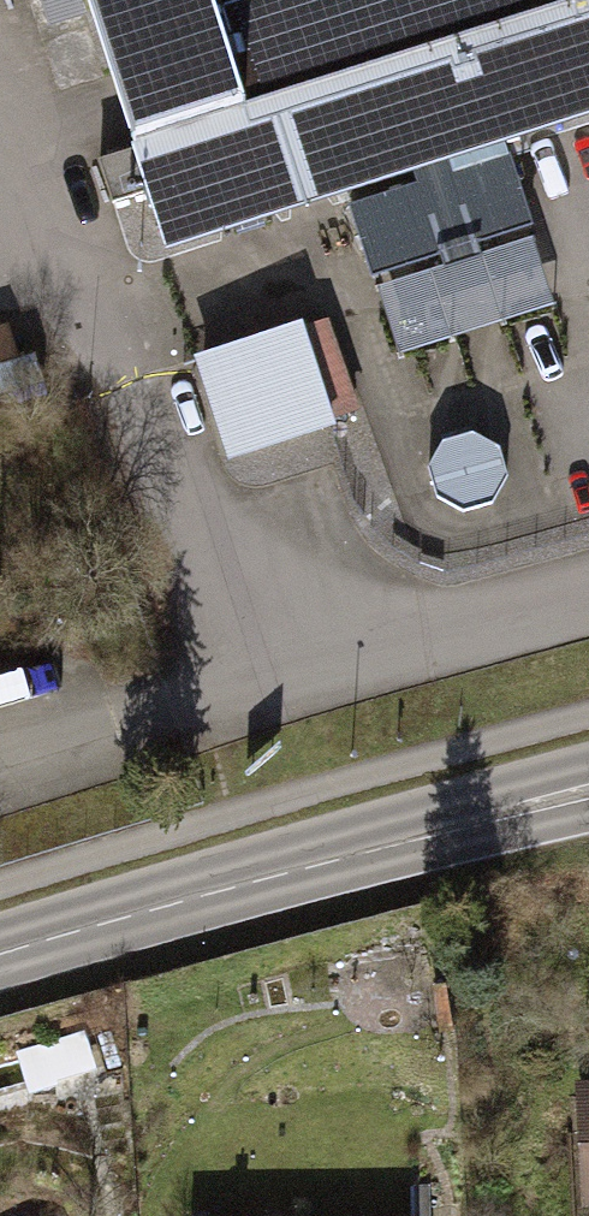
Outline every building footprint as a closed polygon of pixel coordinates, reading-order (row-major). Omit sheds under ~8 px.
[(166,259),(588,130),(588,0),(87,0),(166,259)] [(226,442),(347,402),(317,313),(197,353),(226,442)] [(47,397),(20,324),(0,332),(0,414),(47,397)] [(441,445),(426,471),(435,501),(460,515),(491,508),(507,482),(498,450),(471,437),(441,445)] [(559,1085),(567,1215),(588,1214),(588,1083),(559,1085)]
